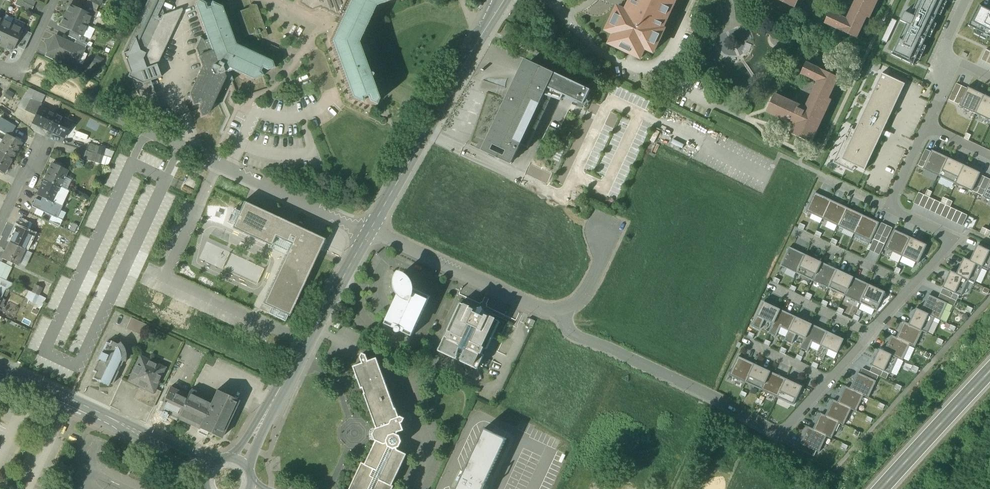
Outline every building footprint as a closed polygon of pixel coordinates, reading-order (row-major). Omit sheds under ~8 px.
[(18,0),(17,0),(14,5),(31,12),(33,7),(22,2),(18,0)] [(157,18),(165,0),(148,0),(123,54),(130,72),(128,77),(132,79),(146,117),(165,125),(167,125),(151,81),(161,77),(157,66),(167,45),(163,43),(172,25),(165,22),(167,19),(165,15),(162,16),(160,19),(157,18)] [(222,7),(214,3),(211,2),(210,5),(210,6),(210,7),(208,8),(207,7),(207,8),(205,3),(199,0),(197,0),(196,3),(195,6),(207,40),(205,41),(204,41),(203,40),(200,38),(199,41),(195,49),(202,67),(190,95),(192,103),(193,106),(197,104),(197,103),(198,103),(200,104),(201,105),(198,109),(201,117),(205,116),(205,115),(208,114),(225,78),(232,81),(233,81),(229,71),(232,70),(252,80),(260,77),(263,76),(262,73),(261,72),(261,71),(262,69),(267,71),(275,68),(273,65),(272,61),(235,45),(222,7)] [(298,4),(298,5),(302,7),(302,8),(310,11),(318,8),(337,17),(337,16),(340,18),(329,42),(350,98),(358,102),(357,102),(360,104),(362,100),(361,99),(362,99),(362,98),(364,98),(365,98),(367,103),(374,106),(376,103),(375,102),(377,99),(369,78),(370,78),(371,75),(370,74),(368,73),(367,73),(356,43),(373,7),(392,0),(299,0),(298,4)] [(633,0),(631,0),(630,4),(632,6),(629,12),(620,8),(613,24),(610,23),(606,31),(614,34),(610,43),(614,45),(614,44),(622,47),(621,48),(629,52),(630,51),(637,54),(637,56),(641,58),(645,49),(652,52),(654,48),(653,48),(654,44),(656,45),(658,41),(656,40),(660,32),(661,33),(663,29),(662,28),(663,24),(662,23),(665,16),(667,17),(671,9),(669,8),(673,1),(674,1),(675,0),(633,0)] [(782,3),(782,2),(794,8),(798,0),(776,0),(782,3)] [(846,19),(830,11),(824,23),(857,38),(866,17),(869,18),(878,0),(855,0),(846,19)] [(892,55),(914,65),(944,0),(918,0),(911,15),(905,12),(900,22),(906,25),(892,55)] [(99,6),(87,1),(85,6),(96,11),(99,6)] [(81,11),(69,5),(65,16),(86,26),(91,16),(81,11)] [(980,5),(969,26),(989,37),(989,10),(980,5)] [(97,12),(84,6),(81,11),(91,16),(95,17),(97,12)] [(251,7),(236,13),(245,37),(249,36),(251,38),(254,40),(257,41),(260,41),(260,40),(262,40),(263,39),(251,7)] [(86,26),(65,16),(60,26),(70,31),(82,36),(86,26)] [(0,24),(0,46),(2,47),(12,25),(2,20),(0,24)] [(22,30),(12,25),(2,47),(12,51),(22,30)] [(82,36),(70,31),(67,36),(76,40),(83,44),(86,38),(82,36)] [(73,46),(56,37),(49,52),(63,59),(76,65),(83,50),(73,46)] [(83,44),(76,40),(73,46),(83,50),(84,51),(86,45),(83,44)] [(986,50),(981,61),(987,63),(989,56),(989,51),(986,50)] [(63,59),(49,52),(47,51),(45,57),(61,64),(63,59)] [(513,90),(515,92),(513,95),(486,152),(487,153),(510,164),(520,145),(543,95),(547,87),(564,95),(584,105),(590,90),(530,61),(529,62),(525,70),(525,71),(522,77),(521,79),(518,80),(515,81),(514,84),(513,87),(513,90)] [(817,82),(805,108),(774,94),(766,113),(793,126),(789,133),(811,144),(831,101),(828,99),(838,78),(806,63),(800,75),(817,82)] [(905,84),(882,73),(842,159),(866,170),(905,84)] [(955,102),(962,86),(957,84),(949,100),(955,102)] [(960,105),(967,89),(962,86),(955,102),(960,105)] [(564,95),(547,87),(543,95),(551,98),(561,101),(564,95)] [(976,114),(985,95),(968,87),(967,89),(960,105),(959,106),(976,114)] [(551,98),(543,95),(520,145),(528,148),(551,98)] [(985,95),(976,114),(989,121),(989,98),(985,95)] [(41,104),(30,99),(24,110),(35,116),(39,107),(40,107),(41,104)] [(40,107),(39,107),(35,116),(32,123),(48,130),(55,115),(40,107)] [(55,115),(48,130),(64,138),(71,122),(55,115)] [(0,117),(0,129),(3,131),(8,122),(0,117)] [(0,146),(0,151),(13,158),(22,143),(7,135),(0,146)] [(99,146),(89,143),(86,151),(97,154),(99,146)] [(106,148),(99,146),(97,154),(104,156),(106,148)] [(923,169),(939,176),(948,157),(939,153),(939,154),(932,151),(931,152),(926,149),(918,166),(923,168),(923,169)] [(0,151),(0,171),(4,173),(13,158),(0,151)] [(97,154),(86,151),(84,159),(102,164),(104,156),(97,154)] [(939,176),(956,184),(965,165),(948,157),(939,176)] [(67,171),(52,164),(45,179),(60,187),(67,171)] [(956,184),(972,192),(972,191),(980,175),(981,173),(965,165),(956,184)] [(980,175),(972,191),(977,194),(985,177),(980,175)] [(985,177),(977,194),(983,196),(989,181),(989,179),(985,177)] [(60,187),(45,179),(37,195),(43,198),(52,203),(60,187)] [(806,212),(823,219),(831,200),(815,193),(806,212)] [(914,204),(919,206),(925,195),(919,193),(914,204)] [(919,206),(925,209),(930,198),(925,195),(919,206)] [(52,203),(43,198),(41,202),(36,200),(32,207),(51,216),(57,219),(62,208),(52,203)] [(925,209),(930,211),(935,200),(930,198),(925,209)] [(823,219),(839,227),(847,208),(831,200),(823,219)] [(930,211),(935,214),(941,203),(935,200),(930,211)] [(325,239),(243,202),(239,211),(232,226),(231,228),(271,246),(275,237),(290,244),(263,304),(273,309),(289,316),(325,239)] [(935,214),(941,216),(946,205),(941,203),(935,214)] [(941,216),(946,219),(951,208),(946,205),(941,216)] [(232,226),(239,211),(232,207),(225,222),(232,226)] [(839,227),(854,234),(863,215),(847,208),(839,227)] [(946,219),(951,221),(957,210),(951,208),(946,219)] [(951,221),(957,224),(962,213),(957,210),(951,221)] [(957,224),(962,226),(967,215),(962,213),(957,224)] [(854,234),(871,241),(879,223),(863,215),(854,234)] [(63,222),(51,216),(48,221),(60,227),(63,222)] [(32,224),(21,218),(17,227),(28,232),(32,224)] [(874,239),(879,242),(887,225),(882,223),(874,239)] [(893,228),(887,225),(879,242),(885,244),(893,228)] [(28,232),(17,227),(9,243),(25,250),(32,234),(28,232)] [(886,248),(902,256),(910,237),(894,229),(886,248)] [(927,245),(910,237),(902,256),(919,264),(927,245)] [(874,253),(879,242),(874,239),(869,250),(874,253)] [(885,244),(879,242),(874,253),(880,255),(885,244)] [(25,250),(9,243),(2,259),(18,266),(25,250)] [(987,269),(989,262),(989,250),(985,248),(976,244),(968,260),(982,266),(982,267),(987,269)] [(780,266),(796,274),(805,255),(789,247),(780,266)] [(796,274),(812,281),(821,262),(805,255),(796,274)] [(970,280),(974,283),(982,267),(982,266),(968,260),(963,257),(955,274),(970,280)] [(812,281),(828,289),(837,270),(821,262),(812,281)] [(828,289),(844,297),(853,277),(837,270),(828,289)] [(959,295),(962,297),(970,280),(955,274),(951,272),(943,288),(959,295)] [(404,277),(400,275),(398,279),(398,283),(398,287),(400,291),(384,324),(411,336),(430,296),(410,287),(409,283),(407,280),(404,277)] [(844,297),(860,304),(869,285),(853,277),(844,297)] [(0,295),(0,297),(1,298),(3,299),(11,283),(7,281),(0,295)] [(42,288),(35,285),(32,292),(39,296),(42,288)] [(860,304),(877,312),(886,292),(869,285),(860,304)] [(940,294),(957,301),(959,295),(943,288),(940,294)] [(39,296),(32,292),(29,300),(35,303),(39,296)] [(940,294),(938,299),(948,303),(954,307),(957,301),(940,294)] [(935,318),(940,320),(945,310),(948,304),(938,299),(929,295),(921,311),(935,317),(935,318)] [(780,309),(763,301),(752,325),(760,329),(765,319),(773,323),(780,309)] [(465,305),(460,303),(447,331),(449,332),(447,337),(445,336),(438,351),(456,359),(458,356),(462,358),(460,361),(478,369),(479,366),(482,367),(483,364),(482,361),(481,361),(484,354),(482,353),(484,348),(487,350),(500,321),(495,319),(488,316),(485,317),(482,316),(476,313),(474,312),(472,308),(465,305)] [(270,314),(273,309),(263,304),(260,310),(270,314)] [(923,331),(927,334),(935,318),(935,317),(921,311),(916,308),(909,324),(923,331)] [(796,316),(780,309),(773,323),(768,333),(776,337),(781,327),(789,331),(796,316)] [(945,310),(940,320),(947,323),(951,313),(945,310)] [(812,324),(796,316),(789,331),(784,341),(792,344),(797,334),(805,338),(812,324)] [(142,336),(147,325),(131,318),(126,329),(142,336)] [(526,323),(533,326),(535,321),(529,318),(526,323)] [(910,345),(915,347),(923,331),(909,324),(904,322),(897,338),(910,344),(910,345)] [(828,331),(812,324),(805,338),(800,348),(807,352),(812,341),(821,346),(828,331)] [(844,339),(828,331),(821,346),(817,356),(824,359),(829,349),(838,353),(844,339)] [(898,359),(903,361),(910,345),(910,344),(897,338),(893,336),(889,343),(889,342),(884,351),(898,358),(898,359)] [(123,347),(110,341),(109,344),(106,342),(101,355),(100,356),(99,358),(101,361),(97,362),(93,371),(96,373),(93,379),(98,381),(98,380),(100,381),(99,382),(108,386),(109,383),(112,385),(118,372),(120,373),(123,367),(120,366),(125,356),(125,353),(124,351),(124,349),(123,347)] [(889,374),(890,374),(898,359),(898,358),(884,351),(879,349),(871,365),(873,366),(889,374)] [(377,358),(368,361),(366,355),(365,354),(364,355),(362,354),(361,356),(361,355),(360,357),(362,363),(353,367),(361,389),(362,389),(376,428),(375,429),(374,431),(373,435),(374,438),(375,440),(376,441),(365,464),(361,463),(349,488),(392,488),(393,486),(392,486),(406,455),(397,450),(396,450),(396,448),(399,447),(402,442),(400,436),(397,435),(398,433),(404,431),(401,423),(403,423),(405,419),(401,417),(399,417),(396,409),(395,409),(377,358)] [(729,375),(746,383),(754,364),(738,356),(729,375)] [(164,368),(140,357),(129,381),(141,387),(140,389),(152,394),(154,389),(164,368)] [(746,383),(762,390),(771,371),(754,364),(746,383)] [(886,380),(889,374),(873,366),(870,372),(879,376),(886,380)] [(863,368),(860,374),(877,381),(879,376),(870,372),(863,368)] [(762,390),(777,398),(786,379),(771,371),(762,390)] [(860,374),(859,373),(855,380),(854,380),(850,389),(864,396),(869,398),(877,381),(860,374)] [(777,398),(794,406),(803,387),(786,379),(777,398)] [(850,389),(846,387),(843,394),(842,393),(838,402),(852,409),(856,411),(864,396),(850,389)] [(187,396),(169,388),(159,410),(177,418),(187,396)] [(152,394),(140,389),(135,399),(147,404),(152,394)] [(152,394),(147,404),(153,407),(161,392),(154,389),(152,394)] [(211,401),(190,391),(187,396),(177,418),(199,428),(198,431),(207,435),(208,433),(220,439),(238,401),(217,390),(211,401)] [(838,402),(834,400),(830,409),(829,408),(825,416),(840,422),(839,423),(844,425),(852,409),(838,402)] [(825,416),(822,414),(817,422),(813,429),(827,436),(832,439),(839,423),(840,422),(825,416)] [(813,429),(809,427),(806,434),(805,434),(800,443),(817,451),(820,452),(827,436),(813,429)] [(485,429),(456,488),(484,488),(507,439),(485,429)] [(814,457),(817,451),(800,443),(798,449),(814,457)]
